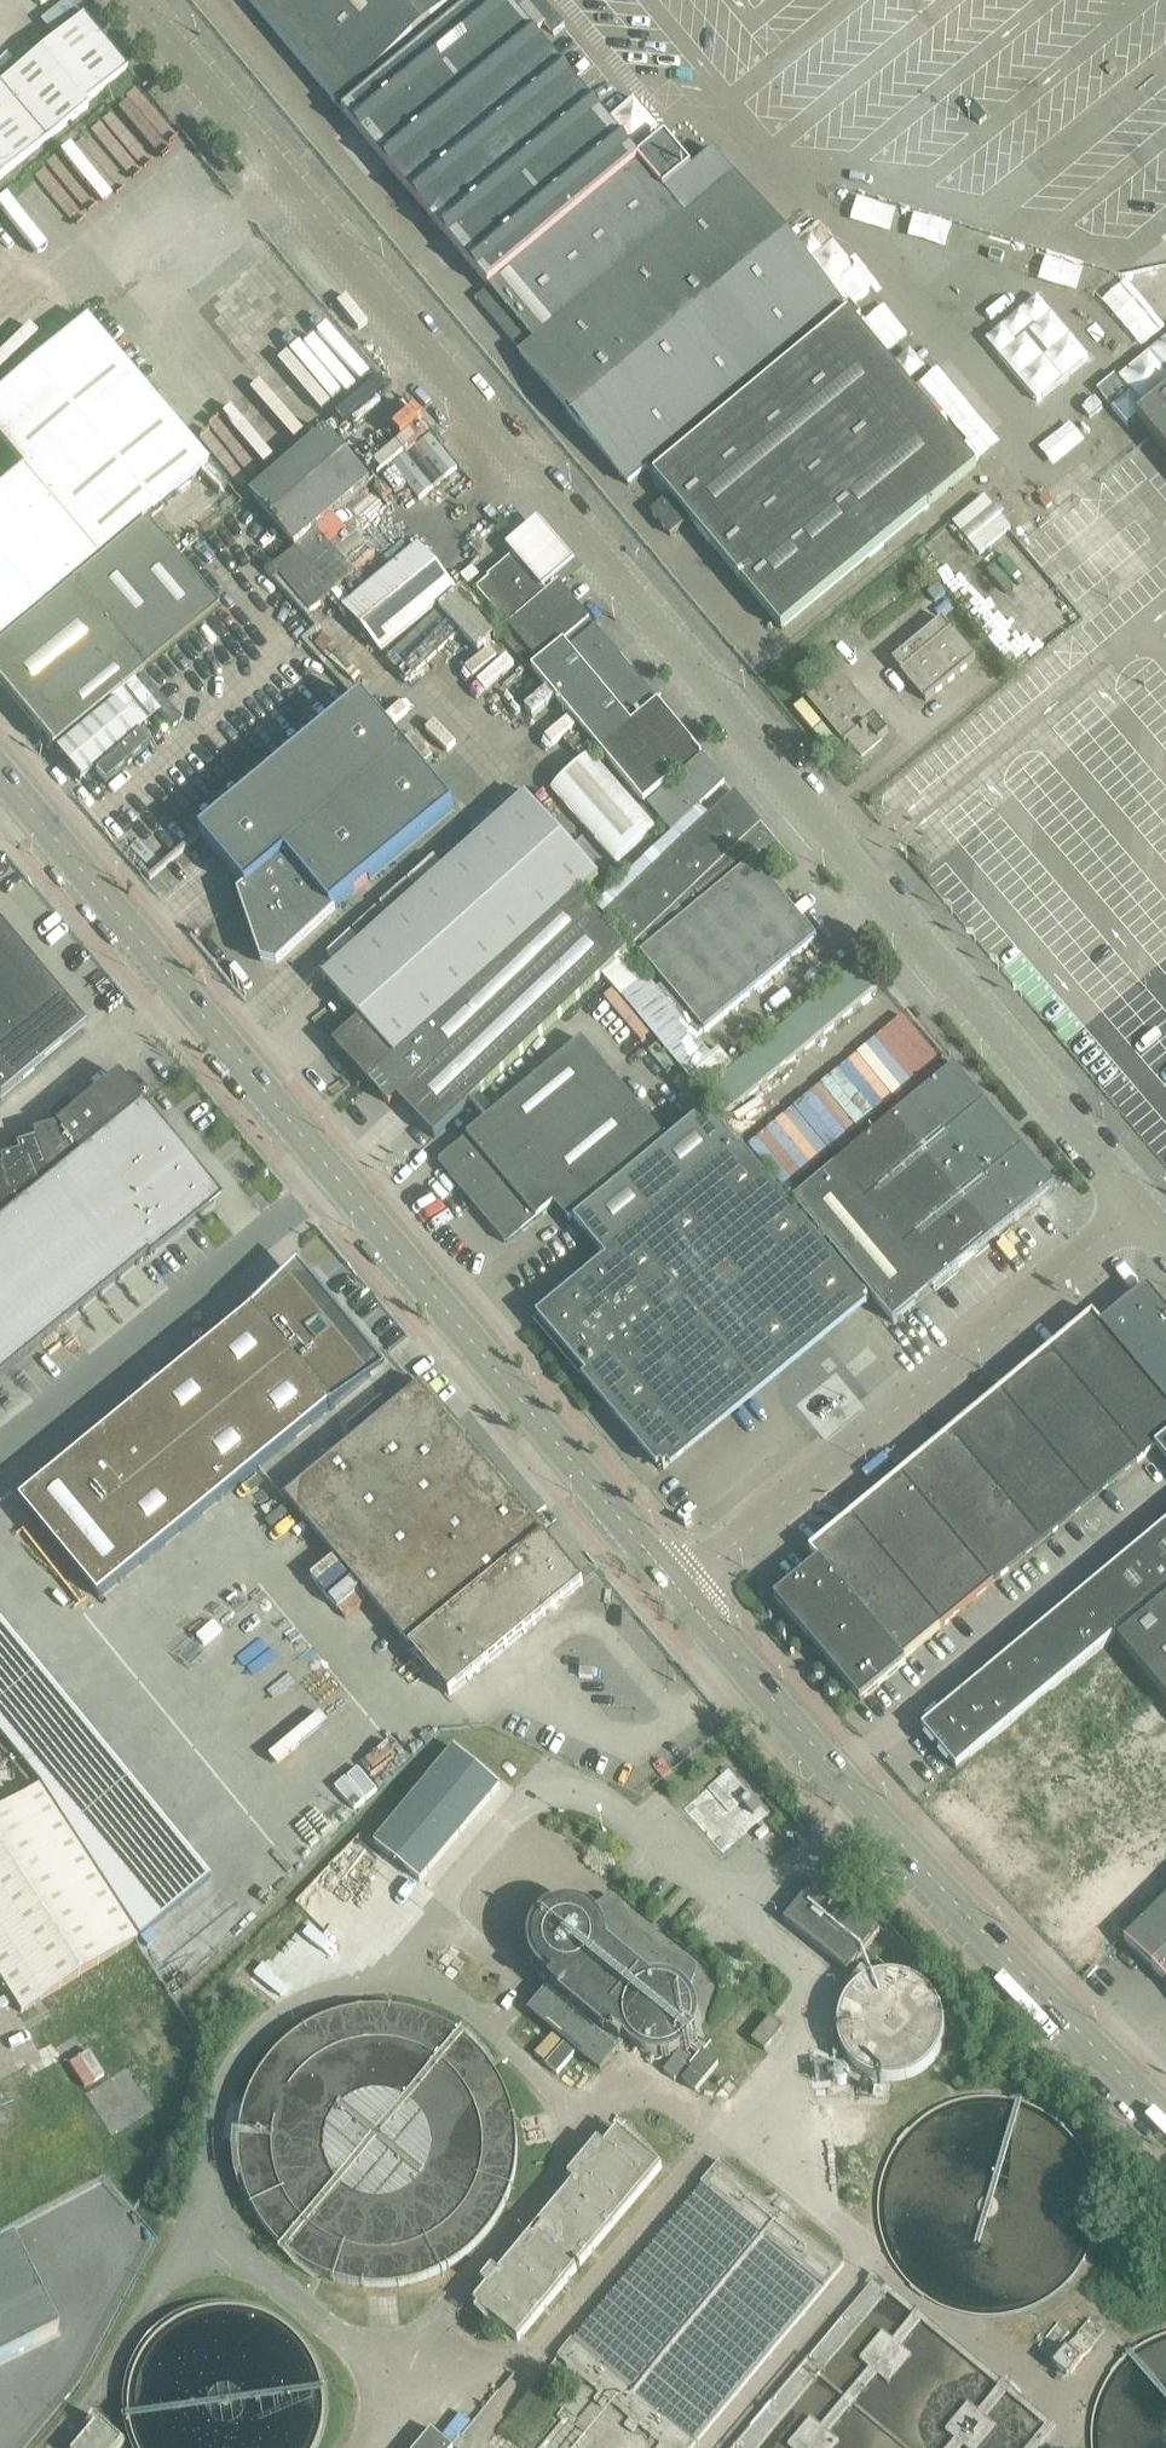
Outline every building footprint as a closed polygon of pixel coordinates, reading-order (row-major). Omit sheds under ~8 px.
[(443,233),(430,243),(446,262),(459,252),(489,289),(476,300),(522,354),(535,343),(687,216),(735,177),(714,151),(692,169),(666,137),(639,160),(506,0),(248,0),(443,233)] [(554,14),(543,0),(525,0),(527,2),(516,12),(533,32),(554,14)] [(88,106),(86,103),(127,69),(83,15),(0,84),(0,179),(88,106)] [(967,105),(982,122),(987,118),(972,101),(967,105)] [(842,306),(735,177),(687,216),(535,343),(522,354),(521,355),(628,484),(648,468),(842,306)] [(396,203),(414,226),(425,216),(407,194),(396,203)] [(852,219),(948,245),(954,223),(858,196),(852,219)] [(1059,283),(1094,295),(1102,272),(1066,261),(1059,283)] [(1035,401),(1092,358),(1042,293),(986,336),(1035,401)] [(850,303),(844,308),(842,306),(648,468),(782,629),(976,467),(855,321),(861,316),(850,303)] [(0,490),(0,638),(95,557),(206,464),(85,319),(0,391),(0,444),(23,471),(0,490)] [(1138,418),(1165,452),(1165,395),(1138,418)] [(1072,421),(1041,446),(1055,463),(1086,438),(1072,421)] [(295,547),(370,483),(325,431),(250,495),(295,547)] [(1011,528),(984,496),(953,523),(979,554),(1011,528)] [(670,535),(684,523),(666,501),(652,513),(670,535)] [(574,562),(537,518),(506,544),(516,555),(543,588),(574,562)] [(33,616),(0,644),(0,686),(51,747),(217,609),(145,522),(71,584),(33,616)] [(309,612),(354,574),(316,530),(272,567),(309,612)] [(343,608),(381,652),(455,590),(418,545),(343,608)] [(495,573),(476,589),(508,626),(547,592),(543,588),(516,555),(495,573)] [(547,592),(508,626),(539,662),(590,620),(559,583),(547,592)] [(976,659),(943,619),(892,661),(926,701),(976,659)] [(590,620),(539,662),(546,670),(542,673),(552,686),(581,662),(632,724),(658,701),(596,627),(590,620)] [(581,662),(552,686),(603,748),(647,801),(703,755),(658,701),(632,724),(581,662)] [(889,732),(839,672),(807,699),(844,744),(849,741),(861,755),(889,732)] [(200,836),(245,890),(246,891),(266,949),(276,945),(282,953),(337,908),(454,810),(363,700),(200,836)] [(114,701),(54,751),(79,781),(138,731),(114,701)] [(139,734),(95,772),(103,783),(147,744),(139,734)] [(552,790),(615,863),(654,828),(591,755),(552,790)] [(703,755),(649,806),(671,832),(725,782),(703,755)] [(605,917),(634,947),(761,825),(734,793),(733,794),(734,794),(605,917)] [(526,797),(323,979),(326,983),(339,997),(359,1019),(362,1023),(337,1045),(370,1082),(424,1032),(425,1032),(575,898),(576,899),(599,878),(526,797)] [(761,825),(634,947),(633,947),(640,955),(753,860),(770,880),(792,862),(761,825)] [(817,938),(770,880),(753,860),(640,955),(704,1032),(817,938)] [(424,1032),(370,1082),(389,1103),(396,1097),(399,1100),(416,1117),(435,1137),(470,1103),(604,975),(628,952),(590,912),(576,899),(575,898),(425,1032),(424,1032)] [(9,945),(0,934),(0,953),(9,945)] [(0,953),(0,1002),(34,975),(9,945),(0,953)] [(877,991),(856,966),(704,1092),(725,1117),(877,991)] [(0,1002),(0,1025),(7,1034),(12,1040),(33,1023),(57,1002),(34,975),(0,1002)] [(33,1023),(12,1040),(33,1064),(36,1069),(81,1031),(57,1002),(33,1023)] [(0,1040),(0,1099),(33,1072),(36,1069),(33,1064),(12,1040),(7,1034),(0,1040)] [(471,1203),(616,1081),(582,1039),(439,1160),(439,1164),(471,1203)] [(714,1055),(688,1077),(700,1092),(732,1065),(719,1050),(714,1055)] [(834,1167),(793,1202),(871,1296),(893,1323),(934,1288),(1037,1202),(1055,1187),(1024,1150),(1020,1153),(1002,1131),(1006,1128),(954,1067),(834,1167)] [(53,1127),(49,1128),(73,1158),(141,1103),(137,1098),(116,1074),(115,1075),(86,1099),(53,1127)] [(616,1081),(471,1203),(504,1242),(508,1243),(554,1205),(569,1223),(667,1141),(616,1081)] [(138,1107),(0,1221),(0,1378),(146,1258),(215,1201),(138,1107)] [(607,1259),(604,1261),(538,1317),(556,1339),(558,1337),(570,1352),(568,1354),(661,1465),(661,1466),(664,1469),(668,1466),(667,1465),(863,1301),(864,1302),(868,1299),(741,1146),(709,1108),(574,1221),(607,1259)] [(31,1134),(33,1140),(33,1141),(45,1181),(73,1158),(49,1128),(48,1128),(31,1134)] [(15,1147),(17,1155),(29,1195),(45,1181),(33,1141),(15,1147)] [(29,1195),(17,1155),(0,1160),(0,1165),(1,1168),(13,1208),(29,1195)] [(13,1208),(1,1168),(0,1168),(0,1219),(13,1208)] [(251,1313),(20,1503),(99,1599),(330,1409),(330,1410),(335,1407),(334,1405),(370,1376),(292,1280),(256,1309),(254,1308),(250,1312),(251,1313)] [(1102,1324),(1165,1402),(1165,1311),(1146,1288),(1102,1324)] [(905,1663),(903,1659),(994,1583),(993,1582),(1155,1446),(1165,1437),(1165,1402),(1102,1324),(1093,1313),(800,1558),(809,1569),(775,1598),(860,1700),(905,1663)] [(387,1395),(396,1406),(418,1388),(409,1377),(387,1395)] [(286,1498),(332,1552),(411,1648),(410,1648),(449,1695),(583,1584),(544,1537),(419,1387),(379,1421),(357,1439),(286,1498)] [(369,1410),(375,1417),(388,1405),(383,1398),(369,1410)] [(369,1410),(347,1428),(357,1439),(379,1421),(375,1417),(369,1410)] [(1155,1446),(1165,1459),(1165,1437),(1155,1446)] [(1130,1554),(1164,1595),(1165,1593),(1165,1524),(1130,1554)] [(1164,1595),(1130,1554),(1102,1577),(1136,1618),(1164,1595)] [(1102,1577),(1074,1601),(1108,1642),(1136,1618),(1102,1577)] [(1118,1640),(1165,1696),(1165,1600),(1118,1640)] [(1108,1642),(1074,1601),(1047,1624),(1081,1665),(1108,1642)] [(1047,1624),(1019,1647),(1053,1688),(1081,1665),(1047,1624)] [(1053,1688),(1019,1647),(991,1670),(1025,1711),(1053,1688)] [(991,1670),(963,1694),(997,1735),(1025,1711),(991,1670)] [(956,1769),(997,1735),(963,1694),(922,1728),(956,1769)] [(453,1743),(375,1838),(423,1878),(502,1782),(453,1743)] [(0,1811),(0,1977),(22,2012),(136,1940),(38,1786),(0,1811)] [(762,1806),(750,1792),(741,1800),(754,1814),(762,1806)] [(817,1880),(784,1920),(848,1971),(880,1932),(817,1880)] [(504,1947),(521,1925),(487,1897),(469,1919),(504,1947)] [(1165,1981),(1165,1898),(1130,1934),(1125,1939),(1165,1981)] [(537,2004),(531,2011),(601,2069),(628,2037),(628,2036),(627,2036),(627,2035),(627,2034),(626,2033),(626,2032),(625,2031),(625,2030),(625,2029),(624,2028),(624,2027),(624,2026),(624,2025),(624,2024),(624,2023),(623,2022),(623,2021),(623,2020),(623,2019),(623,2018),(623,2017),(623,2016),(623,2015),(624,2015),(624,2014),(624,2013),(624,2012),(624,2011),(624,2010),(625,2009),(625,2008),(625,2007),(626,2006),(626,2005),(626,2004),(627,2004),(627,2003),(627,2002),(628,2002),(628,2001),(628,2000),(629,2000),(629,1999),(630,1998),(631,1997),(631,1996),(632,1996),(632,1995),(633,1995),(633,1994),(634,1993),(635,1993),(635,1992),(636,1992),(636,1991),(637,1991),(638,1990),(639,1989),(640,1989),(640,1988),(641,1988),(642,1987),(643,1987),(644,1986),(645,1986),(646,1985),(647,1985),(648,1985),(649,1984),(650,1984),(651,1984),(652,1984),(653,1983),(654,1983),(655,1983),(656,1983),(657,1983),(658,1983),(659,1983),(660,1983),(661,1983),(662,1983),(663,1983),(664,1983),(665,1983),(666,1983),(667,1983),(668,1984),(669,1984),(670,1984),(671,1984),(671,1985),(672,1985),(673,1985),(674,1986),(675,1986),(676,1987),(677,1987),(678,1988),(679,1988),(679,1989),(680,1989),(681,1990),(682,1990),(682,1991),(683,1991),(683,1992),(684,1992),(685,1993),(686,1994),(687,1995),(686,1994),(694,1975),(695,1975),(695,1974),(695,1973),(695,1972),(695,1971),(695,1970),(695,1969),(695,1968),(694,1968),(694,1967),(694,1966),(693,1966),(693,1965),(692,1964),(691,1964),(691,1963),(690,1963),(690,1962),(689,1962),(688,1962),(687,1962),(687,1961),(685,1961),(684,1961),(682,1960),(681,1960),(679,1959),(677,1959),(676,1958),(674,1958),(673,1957),(671,1957),(670,1956),(668,1955),(667,1955),(665,1954),(664,1953),(662,1952),(661,1951),(659,1951),(658,1950),(656,1949),(655,1948),(654,1947),(652,1946),(651,1945),(648,1949),(640,1943),(643,1939),(642,1938),(641,1937),(640,1936),(639,1935),(638,1933),(637,1932),(636,1931),(635,1930),(634,1929),(633,1928),(632,1926),(631,1925),(630,1924),(629,1923),(629,1921),(628,1920),(627,1919),(626,1917),(625,1916),(625,1915),(624,1913),(623,1912),(623,1910),(622,1909),(621,1908),(621,1906),(621,1905),(620,1905),(620,1904),(619,1904),(619,1903),(618,1903),(618,1902),(617,1902),(617,1901),(616,1901),(615,1901),(615,1900),(614,1900),(613,1900),(612,1900),(611,1900),(610,1900),(609,1900),(608,1900),(608,1901),(607,1901),(606,1901),(589,1913),(588,1912),(587,1912),(588,1913),(589,1913),(590,1914),(591,1914),(591,1915),(592,1915),(592,1916),(593,1916),(594,1917),(595,1918),(596,1919),(596,1920),(597,1920),(597,1921),(598,1921),(598,1922),(599,1923),(600,1924),(600,1925),(601,1925),(601,1926),(601,1927),(602,1928),(602,1929),(603,1929),(603,1930),(603,1931),(604,1932),(604,1933),(604,1934),(604,1935),(605,1935),(605,1936),(605,1937),(605,1938),(605,1939),(605,1940),(606,1941),(606,1942),(606,1943),(606,1944),(606,1945),(606,1946),(606,1947),(605,1947),(605,1948),(605,1949),(605,1950),(605,1951),(605,1952),(605,1953),(604,1953),(604,1954),(604,1955),(604,1956),(603,1957),(603,1958),(603,1959),(602,1959),(602,1960),(602,1961),(601,1962),(601,1963),(600,1963),(600,1964),(599,1965),(598,1966),(598,1967),(597,1967),(597,1968),(596,1968),(596,1969),(595,1970),(594,1971),(593,1971),(593,1972),(592,1972),(592,1973),(591,1973),(591,1974),(590,1974),(589,1975),(588,1975),(588,1976),(587,1976),(586,1976),(586,1977),(585,1977),(584,1977),(584,1978),(583,1978),(582,1978),(581,1979),(580,1979),(579,1979),(578,1980),(577,1980),(576,1980),(575,1980),(574,1980),(573,1981),(572,1981),(571,1981),(570,1981),(569,1981),(568,1981),(567,1981),(566,1981),(565,1981),(565,1980),(564,1980),(563,1980),(562,1980),(561,1980),(560,1980),(559,1979),(558,1979),(549,1990),(537,2004)] [(588,1913),(587,1912),(584,1910),(580,1909),(576,1908),(574,1908),(571,1907),(568,1907),(565,1907),(561,1908),(559,1909),(554,1910),(551,1912),(548,1914),(545,1916),(543,1918),(539,1922),(538,1924),(536,1928),(535,1931),(533,1935),(532,1939),(532,1942),(532,1946),(533,1950),(533,1953),(534,1956),(535,1959),(537,1962),(539,1965),(540,1967),(543,1970),(545,1972),(547,1974),(550,1976),(554,1978),(557,1979),(558,1979),(559,1979),(560,1980),(561,1980),(562,1980),(563,1980),(564,1980),(565,1980),(565,1981),(566,1981),(567,1981),(568,1981),(569,1981),(570,1981),(571,1981),(572,1981),(573,1981),(574,1980),(575,1980),(576,1980),(577,1980),(578,1980),(579,1979),(580,1979),(581,1979),(582,1978),(583,1978),(584,1978),(584,1977),(585,1977),(586,1977),(586,1976),(587,1976),(588,1976),(588,1975),(589,1975),(590,1974),(591,1974),(591,1973),(592,1973),(592,1972),(593,1972),(593,1971),(594,1971),(595,1970),(596,1969),(596,1968),(597,1968),(597,1967),(598,1967),(598,1966),(599,1965),(600,1964),(600,1963),(601,1963),(601,1962),(602,1961),(602,1960),(602,1959),(603,1959),(603,1958),(603,1957),(604,1956),(604,1955),(604,1954),(604,1953),(605,1953),(605,1952),(605,1951),(605,1950),(605,1949),(605,1948),(605,1947),(606,1947),(606,1946),(606,1945),(606,1944),(606,1943),(606,1942),(606,1941),(605,1940),(605,1939),(605,1938),(605,1937),(605,1936),(605,1935),(604,1935),(604,1934),(604,1933),(604,1932),(603,1931),(603,1930),(603,1929),(602,1929),(602,1928),(601,1927),(601,1926),(601,1925),(600,1925),(600,1924),(599,1923),(598,1922),(598,1921),(597,1921),(597,1920),(596,1920),(596,1919),(595,1918),(594,1917),(593,1916),(592,1916),(592,1915),(591,1915),(591,1914),(590,1914),(589,1913),(588,1913)] [(908,2078),(913,2076),(919,2073),(923,2070),(926,2067),(929,2065),(932,2062),(933,2060),(937,2055),(939,2052),(940,2050),(941,2047),(943,2043),(944,2039),(944,2036),(945,2032),(945,2028),(945,2024),(945,2022),(944,2018),(944,2015),(942,2010),(940,2004),(939,2001),(937,1998),(935,1996),(932,1992),(930,1990),(928,1987),(925,1985),(921,1982),(918,1980),(912,1977),(909,1976),(905,1975),(900,1974),(898,1973),(894,1973),(890,1973),(885,1974),(878,1975),(876,1976),(870,1977),(866,1980),(864,1981),(861,1983),(858,1985),(855,1987),(852,1991),(850,1993),(848,1996),(845,2001),(843,2005),(841,2008),(841,2010),(840,2013),(839,2016),(839,2020),(838,2023),(838,2027),(838,2031),(839,2034),(840,2039),(841,2043),(842,2046),(844,2050),(845,2054),(847,2057),(850,2060),(853,2063),(855,2066),(857,2068),(860,2070),(865,2073),(868,2074),(871,2076),(874,2077),(880,2079),(884,2080),(889,2080),(893,2080),(898,2080),(905,2078),(908,2078)] [(628,2036),(628,2037),(631,2041),(633,2044),(636,2047),(639,2049),(642,2051),(645,2052),(651,2054),(654,2055),(658,2055),(662,2055),(667,2054),(670,2054),(672,2053),(676,2052),(680,2049),(683,2047),(686,2044),(687,2043),(689,2040),(691,2037),(693,2034),(694,2032),(694,2029),(695,2026),(696,2023),(696,2020),(696,2017),(696,2015),(695,2013),(694,2009),(693,2005),(691,2001),(688,1997),(687,1995),(686,1994),(685,1993),(684,1992),(683,1992),(683,1991),(682,1991),(682,1990),(681,1990),(680,1989),(679,1989),(679,1988),(678,1988),(677,1987),(676,1987),(675,1986),(674,1986),(673,1985),(672,1985),(671,1985),(671,1984),(670,1984),(669,1984),(668,1984),(667,1983),(666,1983),(665,1983),(664,1983),(663,1983),(662,1983),(661,1983),(660,1983),(659,1983),(658,1983),(657,1983),(656,1983),(655,1983),(654,1983),(653,1983),(652,1984),(651,1984),(650,1984),(649,1984),(648,1985),(647,1985),(646,1985),(645,1986),(644,1986),(643,1987),(642,1987),(641,1988),(640,1988),(640,1989),(639,1989),(638,1990),(637,1991),(636,1991),(636,1992),(635,1992),(635,1993),(634,1993),(633,1994),(633,1995),(632,1995),(632,1996),(631,1996),(631,1997),(630,1998),(629,1999),(629,2000),(628,2000),(628,2001),(628,2002),(627,2002),(627,2003),(627,2004),(626,2004),(626,2005),(626,2006),(625,2007),(625,2008),(625,2009),(624,2010),(624,2011),(624,2012),(624,2013),(624,2014),(624,2015),(623,2015),(623,2016),(623,2017),(623,2018),(623,2019),(623,2020),(623,2021),(623,2022),(624,2023),(624,2024),(624,2025),(624,2026),(624,2027),(624,2028),(625,2029),(625,2030),(625,2031),(626,2032),(626,2033),(627,2034),(627,2035),(627,2036),(628,2036)] [(386,2011),(342,2018),(302,2039),(271,2071),(251,2111),(246,2155),(255,2199),(278,2238),(311,2267),(353,2285),(397,2288),(442,2276),(481,2250),(509,2212),(523,2168),(521,2121),(503,2078),(473,2042),(432,2019),(386,2011)] [(752,2039),(765,2050),(784,2027),(771,2016),(752,2039)] [(663,2070),(675,2079),(692,2059),(680,2050),(663,2070)] [(683,2080),(696,2091),(719,2063),(706,2052),(683,2080)] [(949,2102),(945,2104),(940,2106),(935,2109),(930,2111),(925,2115),(922,2117),(917,2120),(912,2126),(909,2128),(907,2127),(896,2140),(898,2142),(894,2146),(891,2153),(887,2160),(885,2165),(883,2171),(881,2176),(880,2182),(879,2186),(878,2191),(878,2199),(877,2205),(878,2212),(878,2218),(879,2224),(880,2230),(881,2233),(882,2237),(885,2244),(887,2250),(889,2255),(892,2260),(896,2266),(900,2273),(905,2279),(911,2284),(910,2286),(923,2297),(924,2295),(929,2299),(934,2302),(942,2306),(948,2308),(951,2309),(957,2311),(960,2312),(966,2314),(974,2315),(981,2315),(987,2316),(993,2316),(1001,2315),(1008,2314),(1014,2313),(1023,2310),(1028,2308),(1034,2306),(1041,2302),(1047,2298),(1053,2294),(1061,2288),(1066,2282),(1068,2283),(1079,2270),(1078,2269),(1082,2263),(1086,2256),(1087,2253),(1090,2247),(1092,2242),(1094,2236),(1095,2233),(1096,2225),(1097,2218),(1098,2212),(1098,2204),(1098,2196),(1097,2193),(1097,2189),(1096,2185),(1095,2181),(1093,2174),(1092,2170),(1091,2167),(1088,2159),(1085,2154),(1082,2148),(1078,2143),(1076,2140),(1071,2134),(1066,2128),(1065,2127),(1066,2125),(1053,2114),(1051,2115),(1045,2111),(1038,2107),(1031,2104),(1028,2103),(1022,2101),(1017,2099),(1007,2097),(1000,2096),(996,2095),(990,2095),(983,2095),(975,2096),(969,2097),(960,2099),(954,2100),(949,2102)] [(604,2147),(598,2141),(568,2178),(574,2184),(499,2274),(493,2269),(481,2283),(487,2288),(474,2305),(518,2341),(543,2310),(547,2306),(567,2281),(571,2276),(591,2252),(594,2249),(662,2167),(655,2161),(624,2135),(618,2130),(604,2147)] [(801,2211),(781,2195),(772,2204),(721,2162),(558,2356),(569,2368),(564,2374),(571,2381),(577,2374),(589,2383),(600,2393),(594,2400),(602,2406),(607,2400),(619,2408),(630,2419),(625,2426),(632,2432),(638,2425),(650,2434),(661,2444),(658,2447),(692,2447),(844,2265),(793,2222),(801,2211)] [(0,2246),(0,2361),(57,2333),(11,2241),(0,2246)] [(1055,2424),(878,2276),(734,2447),(1035,2447),(1055,2424)] [(193,2321),(167,2338),(148,2362),(138,2391),(138,2422),(147,2447),(315,2447),(320,2438),(326,2407),(321,2376),(306,2349),(283,2328),(254,2315),(223,2313),(193,2321)] [(1106,2331),(1091,2319),(1056,2361),(1071,2373),(1106,2331)] [(1164,2332),(1157,2334),(1152,2337),(1147,2339),(1140,2343),(1134,2348),(1131,2350),(1128,2353),(1122,2358),(1121,2357),(1110,2370),(1111,2372),(1108,2376),(1106,2380),(1103,2385),(1101,2390),(1099,2394),(1097,2399),(1095,2404),(1094,2410),(1092,2417),(1092,2423),(1091,2427),(1091,2435),(1091,2440),(1091,2444),(1092,2447),(1165,2447),(1165,2331),(1164,2332)] [(1067,2377),(1071,2373),(1056,2361),(1052,2365),(1067,2377)] [(574,2424),(579,2418),(564,2407),(556,2415),(562,2421),(539,2447),(576,2447),(587,2435),(574,2424)] [(76,2447),(117,2447),(125,2435),(97,2416),(76,2447)] [(453,2447),(452,2447),(432,2429),(416,2447),(453,2447)]
